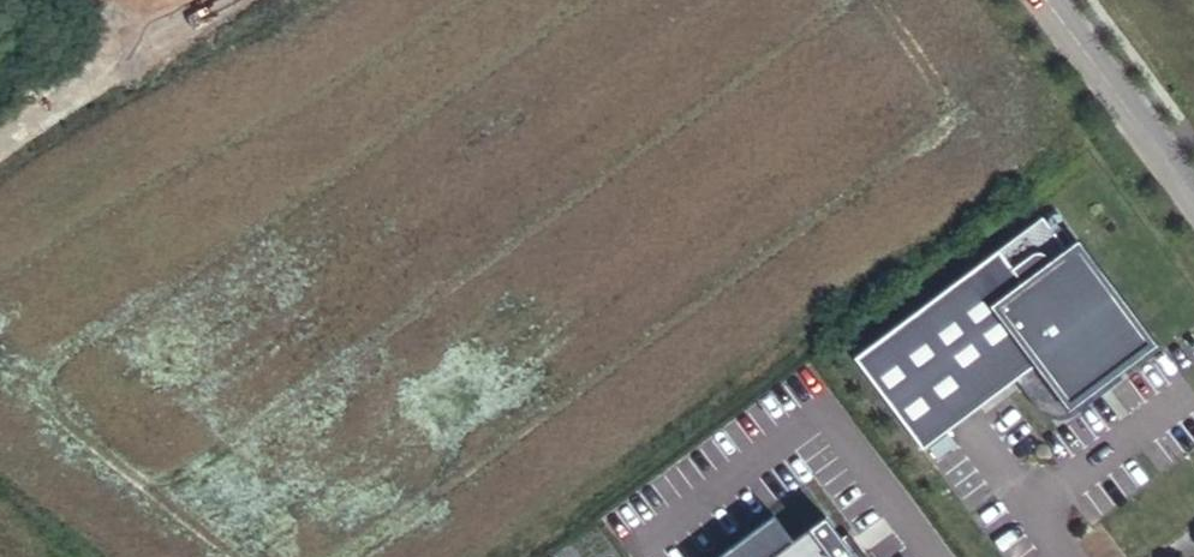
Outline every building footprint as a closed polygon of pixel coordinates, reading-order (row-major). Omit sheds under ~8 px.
[(441,9),(455,0),(436,0),(441,9)] [(1031,223),(841,364),(910,455),(1003,385),(1013,378),(1035,408),(1037,410),(1039,411),(1041,413),(1044,414),(1047,414),(1050,413),(1052,413),(1055,411),(1090,385),(1098,395),(1109,386),(1103,377),(1138,350),(1065,253),(1058,258),(1043,239),(1031,223)] [(1051,233),(1043,239),(1058,258),(1065,253),(1051,233)] [(1013,378),(1003,385),(1026,416),(1029,419),(1033,422),(1038,424),(1042,426),(1047,426),(1052,425),(1056,424),(1061,422),(1098,395),(1090,385),(1055,411),(1052,413),(1050,413),(1047,414),(1044,414),(1041,413),(1039,411),(1037,410),(1035,408),(1013,378)] [(199,385),(182,413),(206,427),(223,399),(199,385)] [(342,472),(369,450),(345,421),(318,442),(342,472)] [(934,440),(918,452),(926,464),(943,452),(934,440)] [(809,524),(777,548),(757,523),(712,556),(834,556),(809,524)]
